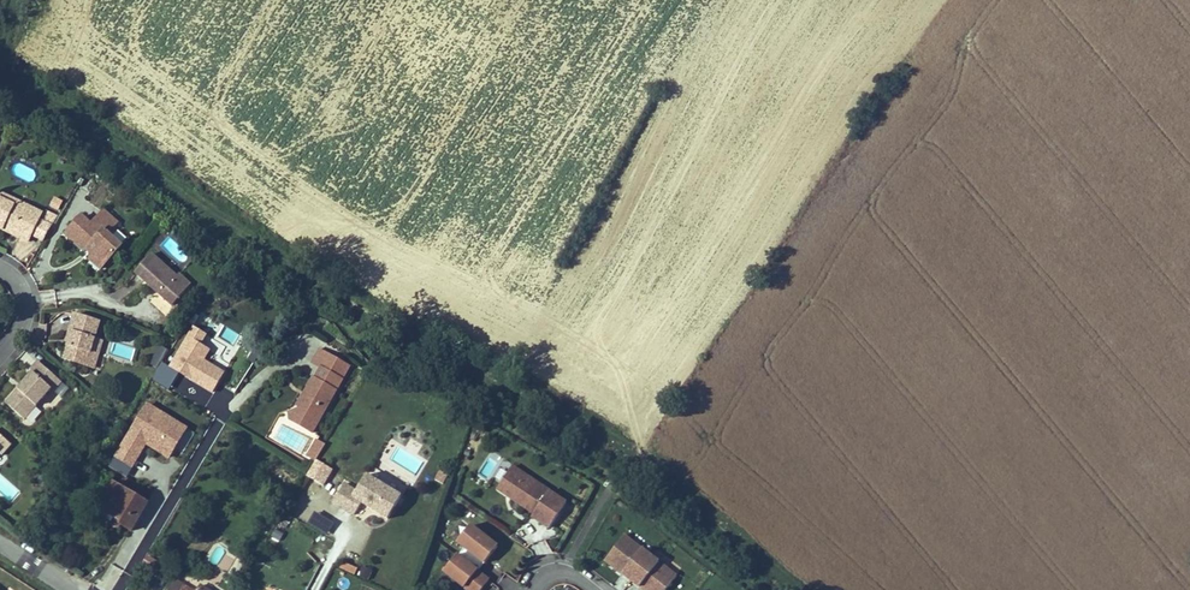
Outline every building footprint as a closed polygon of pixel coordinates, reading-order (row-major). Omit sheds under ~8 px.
[(30,206),(32,201),(13,192),(11,197),(30,206)] [(49,205),(58,209),(63,199),(54,195),(49,205)] [(11,197),(0,220),(0,221),(40,240),(43,234),(51,218),(54,212),(32,201),(30,206),(11,197)] [(95,212),(79,233),(96,246),(102,246),(104,243),(107,245),(110,252),(121,261),(137,239),(128,231),(137,220),(118,205),(106,221),(95,212)] [(51,218),(43,234),(56,241),(65,225),(51,218)] [(166,247),(149,267),(187,299),(200,283),(188,272),(191,268),(166,247)] [(121,261),(110,252),(107,256),(118,265),(121,261)] [(188,272),(200,283),(205,276),(193,266),(191,268),(188,272)] [(166,315),(173,308),(154,291),(148,298),(166,315)] [(115,319),(89,311),(84,331),(87,332),(82,347),(79,360),(101,366),(109,339),(115,319)] [(191,324),(169,366),(161,362),(152,380),(169,389),(178,373),(213,392),(225,369),(205,358),(211,347),(202,343),(208,332),(191,324)] [(221,337),(233,342),(237,332),(224,328),(221,337)] [(109,339),(101,366),(108,368),(115,341),(109,339)] [(306,423),(323,433),(353,380),(345,375),(354,361),(331,348),(323,362),(334,368),(327,380),(325,378),(308,408),(310,409),(313,410),(306,423)] [(361,365),(354,361),(345,375),(353,380),(361,365)] [(77,382),(53,362),(45,372),(48,375),(22,405),(40,420),(66,389),(69,391),(77,382)] [(170,458),(188,425),(144,400),(112,456),(133,467),(146,444),(170,458)] [(303,421),(306,423),(313,410),(310,409),(301,411),(303,421)] [(12,452),(18,457),(27,447),(10,432),(1,443),(0,442),(0,466),(12,452)] [(332,443),(326,439),(317,455),(323,458),(332,443)] [(323,485),(332,468),(316,459),(306,476),(323,485)] [(494,490),(550,526),(568,499),(512,463),(494,490)] [(414,514),(427,492),(393,471),(383,487),(371,480),(360,498),(380,510),(387,498),(414,514)] [(161,504),(127,483),(113,507),(115,508),(110,515),(125,524),(129,517),(135,520),(132,524),(145,532),(161,504)] [(478,546),(486,552),(480,559),(479,558),(465,576),(483,589),(505,589),(509,584),(499,576),(518,550),(490,529),(478,546)] [(678,573),(625,532),(603,560),(641,589),(665,589),(678,573)] [(340,569),(355,574),(357,566),(342,561),(340,569)] [(195,583),(189,579),(183,589),(191,589),(195,583)]
